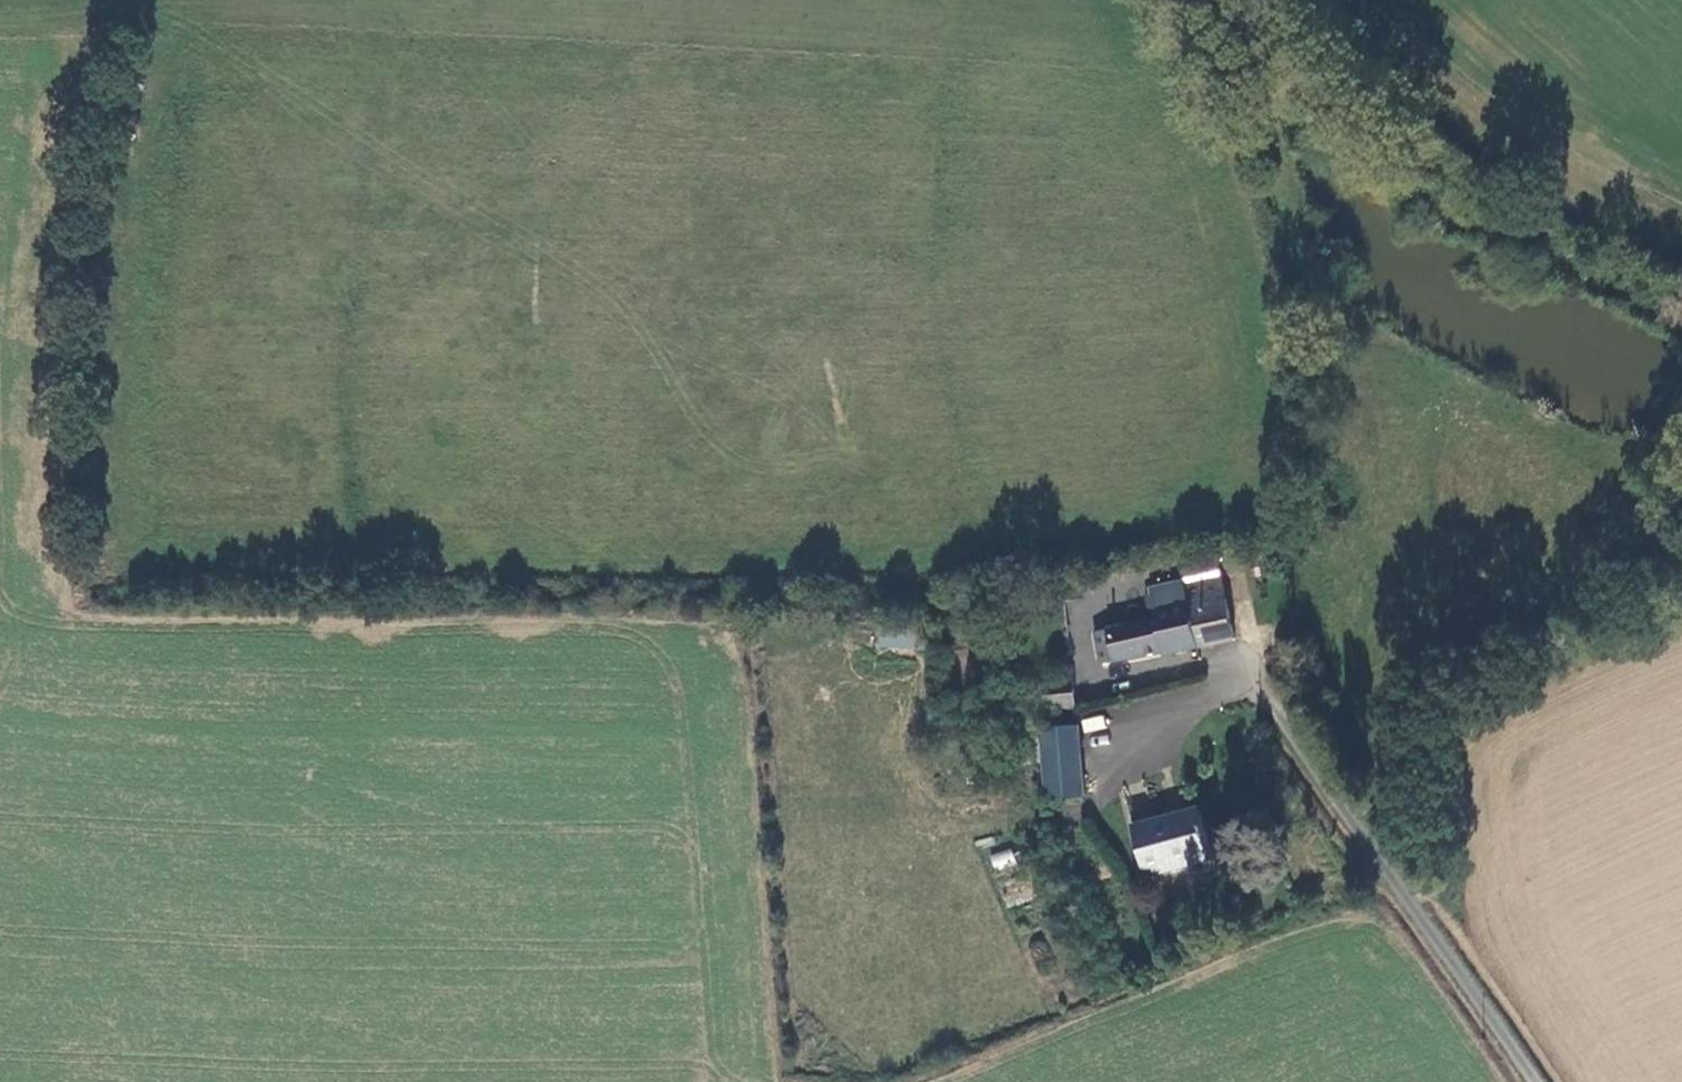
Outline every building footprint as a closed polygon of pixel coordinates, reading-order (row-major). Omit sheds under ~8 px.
[(1228,632),(1212,571),(1142,589),(1147,612),(1086,627),(1094,660),(1153,646),(1154,650),(1228,632)] [(879,626),(877,647),(914,650),(915,629),(879,626)] [(1043,704),(1044,722),(1067,721),(1066,703),(1043,704)] [(1072,788),(1067,721),(1044,722),(1030,723),(1035,790),(1072,788)] [(1158,812),(1122,819),(1135,871),(1201,856),(1190,810),(1160,818),(1158,812)] [(989,854),(993,870),(1015,864),(1011,848),(989,854)]
